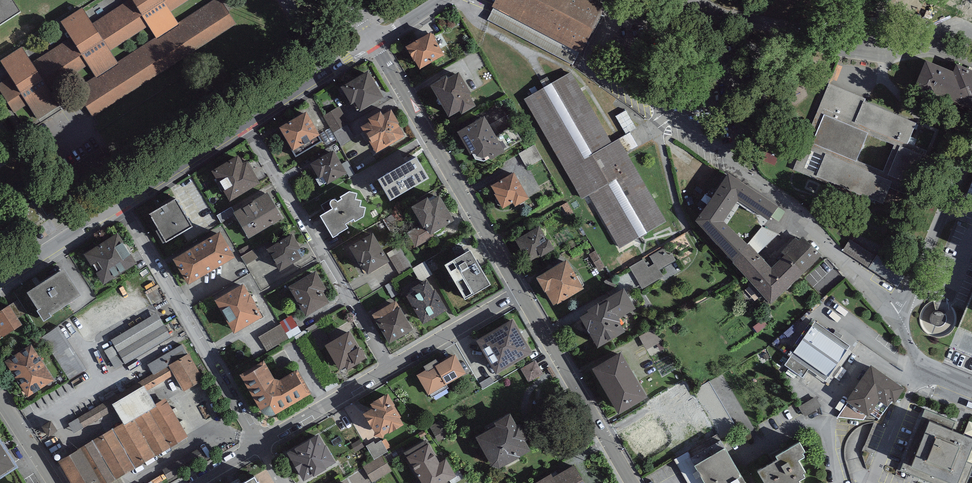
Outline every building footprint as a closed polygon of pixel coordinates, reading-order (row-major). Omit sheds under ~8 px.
[(93,24),(84,10),(62,23),(72,38),(33,62),(23,48),(0,63),(0,65),(9,79),(0,85),(0,91),(14,113),(29,103),(40,120),(59,108),(49,92),(88,67),(96,80),(119,65),(110,51),(148,27),(156,40),(180,24),(172,12),(192,0),(131,0),(93,24)] [(14,0),(0,0),(0,26),(22,12),(14,0)] [(222,0),(216,0),(180,24),(156,40),(119,65),(96,80),(75,94),(92,120),(237,23),(222,0)] [(594,0),(496,0),(492,7),(579,53),(605,6),(594,0)] [(444,56),(431,33),(406,48),(420,71),(444,56)] [(956,66),(954,72),(926,61),(915,88),(971,112),(971,72),(956,66)] [(383,100),(369,72),(341,87),(351,106),(354,104),(359,113),(383,100)] [(613,143),(571,72),(523,100),(580,199),(588,195),(619,248),(666,221),(619,140),(613,143)] [(459,74),(448,80),(446,78),(430,87),(448,119),(460,113),(462,116),(476,108),(469,97),(471,96),(459,74)] [(863,102),(855,123),(907,143),(916,122),(863,102)] [(348,124),(339,107),(324,116),(333,132),(348,124)] [(406,138),(390,111),(383,116),(381,113),(367,120),(369,124),(360,129),(375,155),(406,138)] [(626,135),(636,130),(628,113),(618,118),(626,135)] [(305,114),(279,129),(296,158),(322,142),(318,137),(319,136),(305,114)] [(812,142),(857,161),(868,134),(823,116),(812,142)] [(504,153),(484,118),(457,134),(470,156),(473,155),(475,160),(484,162),(489,159),(491,162),(504,153)] [(922,156),(899,146),(887,175),(910,185),(922,156)] [(686,168),(694,157),(682,149),(674,160),(686,168)] [(346,175),(334,152),(311,164),(320,180),(322,178),(326,186),(346,175)] [(825,155),(816,178),(883,205),(892,182),(825,155)] [(417,156),(375,180),(389,205),(431,181),(417,156)] [(242,165),(237,157),(211,172),(229,203),(260,185),(247,163),(242,165)] [(694,158),(689,167),(699,173),(705,165),(694,158)] [(529,200),(514,174),(490,187),(495,195),(494,196),(502,210),(513,204),(515,208),(529,200)] [(768,220),(778,208),(728,176),(696,223),(733,263),(747,245),(724,222),(737,201),(768,220)] [(283,220),(268,194),(234,213),(249,239),(283,220)] [(357,196),(349,194),(341,198),(342,201),(337,203),(334,201),(331,202),(331,205),(331,207),(333,211),(321,218),(332,239),(348,229),(345,225),(354,220),(356,223),(363,218),(365,209),(361,208),(362,202),(356,200),(357,196)] [(428,199),(410,208),(420,225),(407,232),(416,248),(435,237),(433,234),(453,222),(439,197),(430,203),(428,199)] [(193,229),(176,200),(149,216),(166,245),(193,229)] [(540,227),(514,241),(527,264),(540,257),(541,258),(554,251),(548,241),(547,241),(540,227)] [(759,252),(775,240),(766,229),(751,242),(759,252)] [(138,264),(119,234),(85,256),(104,286),(138,264)] [(234,259),(220,234),(173,262),(188,287),(234,259)] [(374,235),(349,249),(359,267),(362,266),(367,276),(389,264),(374,235)] [(300,249),(292,236),(267,251),(280,272),(301,259),(296,251),(300,249)] [(784,250),(788,254),(803,274),(821,256),(802,238),(798,241),(795,239),(784,250)] [(905,273),(849,239),(841,252),(897,286),(905,273)] [(770,269),(747,245),(733,263),(770,306),(803,274),(788,254),(770,269)] [(630,267),(642,289),(663,277),(659,270),(676,261),(672,254),(668,256),(664,248),(650,257),(654,264),(648,267),(644,259),(630,267)] [(491,286),(470,251),(444,267),(465,302),(491,286)] [(243,259),(248,267),(259,261),(254,252),(243,259)] [(584,290),(567,262),(537,279),(554,308),(584,290)] [(415,271),(421,283),(429,279),(423,267),(415,271)] [(80,299),(63,271),(26,294),(44,321),(80,299)] [(326,290),(316,272),(288,288),(305,317),(329,304),(322,293),(326,290)] [(447,311),(429,280),(405,295),(423,325),(447,311)] [(262,319),(243,286),(215,302),(234,335),(262,319)] [(635,310),(624,290),(578,316),(597,349),(625,334),(618,320),(635,310)] [(958,330),(971,335),(971,297),(958,330)] [(413,332),(396,302),(372,315),(389,346),(413,332)] [(936,343),(955,329),(936,304),(917,318),(936,343)] [(9,306),(0,312),(0,340),(22,327),(9,306)] [(172,339),(158,314),(110,341),(125,366),(172,339)] [(532,354),(512,320),(476,342),(496,376),(532,354)] [(295,321),(259,336),(265,351),(302,336),(295,321)] [(850,347),(815,322),(784,365),(803,378),(808,370),(825,382),(850,347)] [(44,338),(54,354),(61,350),(64,355),(73,350),(60,329),(44,338)] [(366,360),(349,332),(325,347),(339,371),(345,368),(347,372),(366,360)] [(55,381),(32,345),(5,363),(27,398),(55,381)] [(187,354),(182,345),(147,365),(152,374),(153,376),(170,366),(169,365),(187,354)] [(204,380),(189,354),(187,354),(169,365),(170,366),(153,376),(152,374),(141,381),(144,386),(147,391),(174,376),(184,392),(204,380)] [(648,400),(622,354),(592,370),(618,416),(648,400)] [(466,374),(455,356),(417,378),(428,396),(466,374)] [(264,363),(239,377),(260,413),(261,415),(263,416),(265,417),(268,418),(271,418),(273,418),(276,417),(311,396),(297,373),(280,382),(274,381),(264,363)] [(905,390),(871,367),(846,403),(847,404),(837,418),(877,422),(887,408),(891,402),(895,404),(905,390)] [(144,386),(112,405),(115,410),(123,424),(156,405),(147,391),(144,386)] [(388,396),(370,406),(373,410),(363,415),(375,434),(374,438),(383,440),(384,436),(404,427),(400,420),(401,419),(388,396)] [(821,406),(815,397),(799,408),(805,417),(821,406)] [(165,399),(156,405),(123,424),(58,463),(70,482),(112,482),(188,438),(165,399)] [(109,400),(78,419),(84,428),(115,410),(112,405),(109,400)] [(925,409),(900,471),(929,482),(967,482),(971,470),(971,428),(925,409)] [(518,430),(510,416),(495,424),(496,428),(476,439),(494,472),(532,452),(527,443),(530,441),(522,428),(518,430)] [(74,434),(84,428),(78,419),(68,425),(74,434)] [(319,436),(288,454),(304,482),(335,464),(319,436)] [(0,441),(0,481),(18,469),(0,441)] [(426,441),(404,454),(421,482),(448,482),(456,478),(446,460),(439,464),(426,441)] [(800,445),(775,459),(777,462),(757,473),(763,482),(798,482),(797,482),(805,478),(797,463),(804,459),(802,456),(805,454),(800,445)] [(200,449),(163,471),(168,481),(206,459),(200,449)] [(725,451),(694,467),(704,482),(744,482),(725,451)] [(391,472),(382,456),(364,466),(373,482),(391,472)] [(551,475),(537,482),(585,482),(574,465),(553,478),(551,475)]
